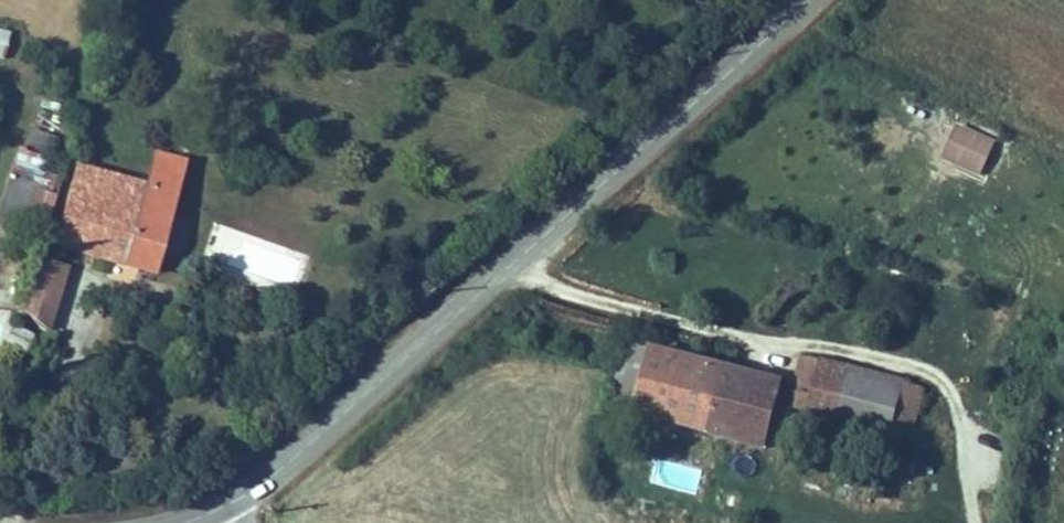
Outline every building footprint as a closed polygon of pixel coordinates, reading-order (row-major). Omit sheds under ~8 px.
[(995,141),(957,123),(941,158),(980,177),(995,141)] [(56,195),(52,193),(60,169),(54,167),(46,164),(48,157),(48,156),(26,148),(18,145),(0,202),(0,223),(44,235),(56,195)] [(146,183),(75,164),(54,246),(157,276),(188,159),(155,151),(146,183)] [(69,267),(37,257),(17,322),(50,333),(69,267)] [(256,294),(233,286),(226,307),(249,314),(256,294)] [(34,334),(14,325),(5,343),(26,352),(34,334)] [(609,407),(630,413),(647,348),(623,344),(609,407)] [(777,402),(782,379),(647,345),(647,348),(630,413),(629,415),(763,452),(765,447),(777,402)] [(808,395),(817,361),(800,357),(792,390),(784,388),(780,403),(793,406),(796,392),(808,395)] [(905,379),(819,357),(817,361),(808,395),(796,392),(793,406),(792,409),(812,414),(889,435),(890,432),(904,383),(905,379)] [(904,383),(890,432),(911,437),(925,387),(904,383)] [(793,406),(780,403),(777,402),(765,447),(800,457),(812,414),(792,409),(793,406)]
